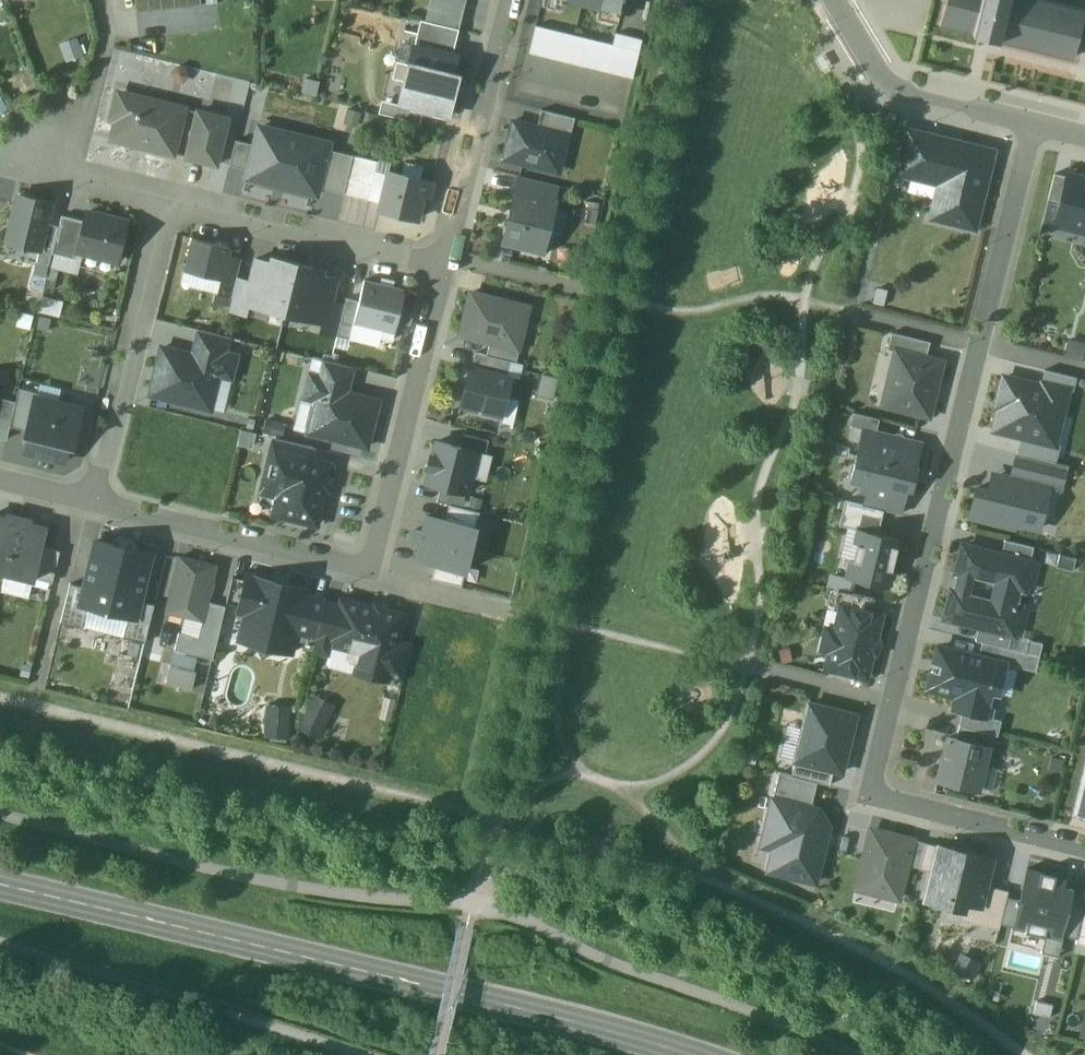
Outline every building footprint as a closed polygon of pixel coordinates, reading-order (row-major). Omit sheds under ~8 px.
[(137,15),(149,14),(148,0),(135,0),(137,15)] [(149,14),(162,12),(161,0),(148,0),(149,14)] [(162,12),(175,10),(174,0),(161,0),(162,12)] [(175,10),(188,9),(187,0),(174,0),(175,10)] [(188,9),(201,7),(200,0),(187,0),(188,9)] [(426,23),(460,29),(465,0),(430,0),(426,23)] [(618,13),(622,0),(571,0),(618,13)] [(1073,60),(1084,12),(1084,10),(1045,0),(947,0),(940,26),(1073,60)] [(426,23),(421,20),(414,46),(453,55),(460,29),(426,23)] [(634,80),(642,41),(613,35),(611,44),(536,27),(529,58),(634,80)] [(77,41),(62,46),(66,61),(82,56),(77,41)] [(414,46),(399,105),(448,117),(450,108),(459,75),(453,73),(457,56),(453,55),(414,46)] [(23,79),(11,85),(16,95),(28,89),(23,79)] [(185,108),(122,93),(120,103),(114,107),(112,114),(116,120),(111,139),(174,155),(185,108)] [(575,118),(541,110),(537,127),(563,134),(563,135),(570,137),(575,118)] [(228,118),(198,111),(187,157),(186,157),(186,158),(216,165),(228,118)] [(537,127),(513,121),(508,139),(515,141),(514,147),(510,149),(508,160),(554,171),(563,135),(563,134),(537,127)] [(274,139),(257,135),(255,145),(248,170),(247,178),(317,195),(319,188),(328,149),(329,144),(276,130),(274,139)] [(995,150),(911,130),(900,176),(938,185),(934,203),(948,206),(944,223),(975,231),(995,150)] [(255,145),(236,140),(230,166),(248,170),(255,145)] [(353,156),(328,149),(319,188),(344,194),(353,156)] [(379,162),(353,156),(344,193),(370,199),(377,173),(379,162)] [(377,173),(370,199),(382,202),(389,176),(377,173)] [(432,183),(390,173),(380,211),(417,220),(423,195),(429,196),(432,183)] [(1067,177),(1054,174),(1048,199),(1061,203),(1067,177)] [(1068,174),(1067,177),(1061,203),(1058,214),(1071,217),(1068,229),(1084,233),(1084,178),(1068,174)] [(558,186),(519,177),(515,193),(553,203),(558,186)] [(515,193),(515,194),(503,242),(543,252),(555,203),(553,203),(515,193)] [(51,205),(19,197),(9,242),(41,249),(47,224),(51,205)] [(127,223),(86,213),(84,221),(76,251),(77,251),(118,261),(127,223)] [(84,221),(62,215),(59,227),(52,254),(75,259),(77,251),(76,251),(84,221)] [(59,227),(47,224),(41,249),(38,263),(50,266),(52,254),(59,227)] [(231,248),(193,239),(185,271),(221,281),(223,281),(229,257),(231,248)] [(242,260),(229,257),(223,281),(221,281),(218,294),(232,298),(237,280),(242,260)] [(297,267),(257,258),(251,283),(246,304),(248,305),(285,314),(297,267)] [(337,277),(297,267),(285,314),(325,324),(337,277)] [(251,283),(237,280),(232,298),(228,314),(245,318),(248,305),(246,304),(251,283)] [(406,292),(365,282),(360,304),(355,322),(396,333),(406,292)] [(521,305),(471,293),(460,336),(490,343),(518,350),(524,324),(517,322),(521,305)] [(346,301),(332,298),(322,337),(336,340),(337,338),(346,301)] [(355,322),(360,304),(346,301),(337,338),(351,341),(355,322)] [(228,337),(201,331),(195,356),(222,363),(224,353),(228,337)] [(930,342),(892,333),(888,350),(896,352),(896,351),(926,358),(930,342)] [(1068,341),(1065,354),(1081,359),(1084,345),(1068,341)] [(518,350),(490,343),(487,356),(511,362),(517,363),(520,350),(518,350)] [(195,356),(162,348),(151,395),(210,409),(218,376),(231,379),(237,356),(224,353),(222,363),(195,356)] [(926,358),(896,351),(896,352),(882,406),(929,417),(942,362),(926,358)] [(487,356),(476,353),(472,368),(507,377),(511,362),(487,356)] [(352,368),(325,361),(321,378),(319,387),(346,393),(352,368)] [(472,368),(470,368),(460,406),(502,416),(511,378),(507,377),(472,368)] [(1047,372),(1043,383),(1068,390),(1071,390),(1074,378),(1047,372)] [(346,393),(319,387),(321,378),(310,375),(304,398),(316,401),(308,433),(367,448),(379,401),(346,393)] [(1042,387),(1004,377),(1000,397),(1003,398),(995,430),(1021,437),(1046,443),(1046,442),(1055,444),(1068,390),(1043,383),(1042,387)] [(20,389),(17,403),(11,426),(27,430),(36,393),(20,389)] [(0,399),(0,439),(7,441),(11,426),(17,403),(0,399)] [(26,435),(30,436),(26,453),(65,463),(69,446),(73,447),(74,441),(81,415),(82,408),(59,403),(58,407),(35,401),(26,435)] [(81,415),(74,441),(87,444),(94,419),(81,415)] [(921,444),(876,433),(879,420),(866,417),(851,481),(863,484),(861,491),(868,493),(882,496),(885,484),(906,489),(911,490),(917,468),(915,468),(921,444)] [(463,437),(461,449),(477,453),(486,455),(488,442),(463,437)] [(1046,443),(1021,437),(1017,454),(1052,462),(1055,463),(1060,445),(1055,444),(1046,442),(1046,443)] [(313,448),(275,439),(272,452),(310,461),(313,448)] [(461,449),(435,443),(425,485),(441,489),(467,495),(477,453),(461,449)] [(310,461),(272,452),(263,487),(280,491),(275,515),(317,525),(331,466),(310,461)] [(1052,462),(1017,454),(1011,478),(1046,486),(1052,462)] [(1055,463),(1052,462),(1046,486),(1049,487),(1049,489),(1061,492),(1067,466),(1055,463)] [(1011,478),(999,475),(995,492),(978,488),(970,518),(1014,529),(1015,524),(1039,530),(1049,489),(1049,487),(1046,486),(1011,478)] [(906,489),(885,484),(882,496),(903,502),(906,489)] [(467,495),(441,489),(438,503),(450,506),(464,509),(467,495)] [(882,496),(868,493),(865,506),(884,511),(900,515),(903,502),(882,496)] [(865,506),(845,501),(839,526),(861,531),(861,530),(878,534),(884,511),(865,506)] [(464,509),(450,506),(447,522),(477,529),(480,513),(464,509)] [(0,518),(0,572),(6,573),(19,518),(6,515),(5,519),(0,518)] [(413,537),(472,550),(477,529),(447,522),(428,517),(424,533),(414,531),(413,537)] [(19,518),(6,573),(34,580),(42,549),(46,529),(32,526),(33,522),(19,518)] [(878,534),(861,530),(861,531),(849,579),(887,588),(899,539),(878,534)] [(467,572),(471,552),(472,550),(413,537),(412,541),(421,544),(417,561),(436,565),(467,572)] [(1034,548),(1005,541),(1001,555),(1030,562),(1034,548)] [(152,555),(97,542),(85,589),(81,606),(88,607),(130,617),(136,619),(140,603),(152,555)] [(1018,589),(1024,590),(1031,563),(1030,562),(1001,555),(963,546),(956,574),(961,575),(957,592),(952,591),(946,618),(979,626),(1012,635),(1013,635),(1020,607),(1014,606),(1018,589)] [(59,553),(42,549),(34,580),(51,584),(59,553)] [(216,566),(180,558),(166,613),(203,622),(208,603),(216,566)] [(467,572),(436,565),(432,581),(463,588),(467,572)] [(308,590),(286,585),(284,586),(284,587),(277,585),(277,584),(276,583),(247,576),(246,581),(240,607),(238,613),(246,615),(239,641),(254,645),(261,641),(273,644),(277,651),(292,654),(295,641),(306,596),(308,590)] [(246,581),(233,578),(226,603),(240,607),(246,581)] [(61,624),(83,629),(88,607),(81,606),(85,589),(70,585),(61,624)] [(876,599),(837,589),(833,607),(842,609),(842,606),(872,614),(876,599)] [(326,600),(306,596),(295,641),(305,644),(303,651),(313,653),(326,600)] [(342,604),(326,600),(313,653),(329,657),(333,644),(332,644),(342,604)] [(402,617),(343,602),(342,604),(332,644),(333,644),(361,651),(362,653),(357,673),(386,680),(396,640),(402,617)] [(130,617),(125,639),(146,644),(155,607),(140,603),(136,619),(130,617)] [(226,607),(208,603),(203,622),(199,639),(179,634),(175,651),(213,660),(226,607)] [(872,614),(842,606),(842,609),(836,632),(828,630),(823,649),(831,651),(827,668),(865,677),(880,616),(872,614)] [(130,617),(88,607),(83,629),(125,639),(130,617)] [(1012,635),(979,626),(976,641),(1009,649),(1012,635)] [(413,644),(396,640),(387,678),(403,682),(413,644)] [(983,644),(979,658),(1038,672),(1041,658),(983,644)] [(979,658),(938,648),(928,688),(959,696),(956,710),(992,719),(1006,665),(979,658)] [(196,674),(181,670),(177,687),(192,690),(196,674)] [(856,716),(809,704),(795,761),(834,771),(842,773),(856,716)] [(286,739),(287,710),(271,709),(270,738),(286,739)] [(327,722),(308,713),(299,730),(318,739),(327,722)] [(962,713),(958,727),(998,737),(1002,723),(962,713)] [(998,737),(958,727),(955,741),(993,751),(995,751),(998,737)] [(983,792),(993,751),(955,741),(946,739),(936,781),(983,792)] [(834,771),(795,761),(792,776),(817,783),(830,786),(834,771)] [(1074,814),(1084,816),(1084,768),(1074,814)] [(817,783),(792,776),(779,773),(779,774),(773,799),(811,808),(817,783)] [(811,808),(773,799),(766,827),(778,830),(770,866),(791,872),(790,877),(815,883),(829,829),(817,809),(811,808)] [(894,838),(870,832),(858,881),(871,884),(869,892),(898,899),(907,866),(913,841),(913,840),(894,835),(894,838)] [(926,844),(913,841),(907,866),(919,869),(926,844)] [(938,847),(926,844),(919,869),(932,872),(938,847)] [(993,860),(939,846),(938,847),(932,872),(931,879),(925,901),(963,910),(960,920),(999,930),(1000,924),(1007,898),(1008,892),(986,886),(993,860)] [(1020,901),(1014,928),(1061,939),(1062,936),(1071,900),(1073,890),(1064,888),(1066,879),(1028,870),(1020,901)] [(1014,928),(1020,901),(1007,898),(1000,924),(1014,928)] [(1071,900),(1062,936),(1077,940),(1084,910),(1084,908),(1084,904),(1071,900)] [(1084,910),(1077,940),(1076,944),(1084,946),(1084,910)] [(954,972),(972,980),(979,964),(960,956),(954,972)] [(1047,1025),(1049,1002),(1033,1001),(1031,1023),(1047,1025)]
